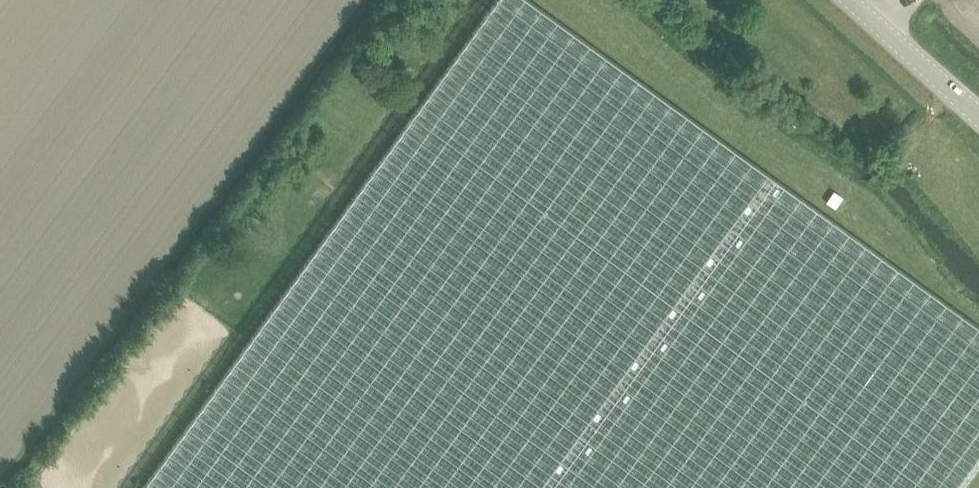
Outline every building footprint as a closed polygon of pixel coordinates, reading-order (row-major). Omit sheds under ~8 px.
[(978,460),(978,325),(531,0),(494,0),(141,487),(959,487),(978,460)]
